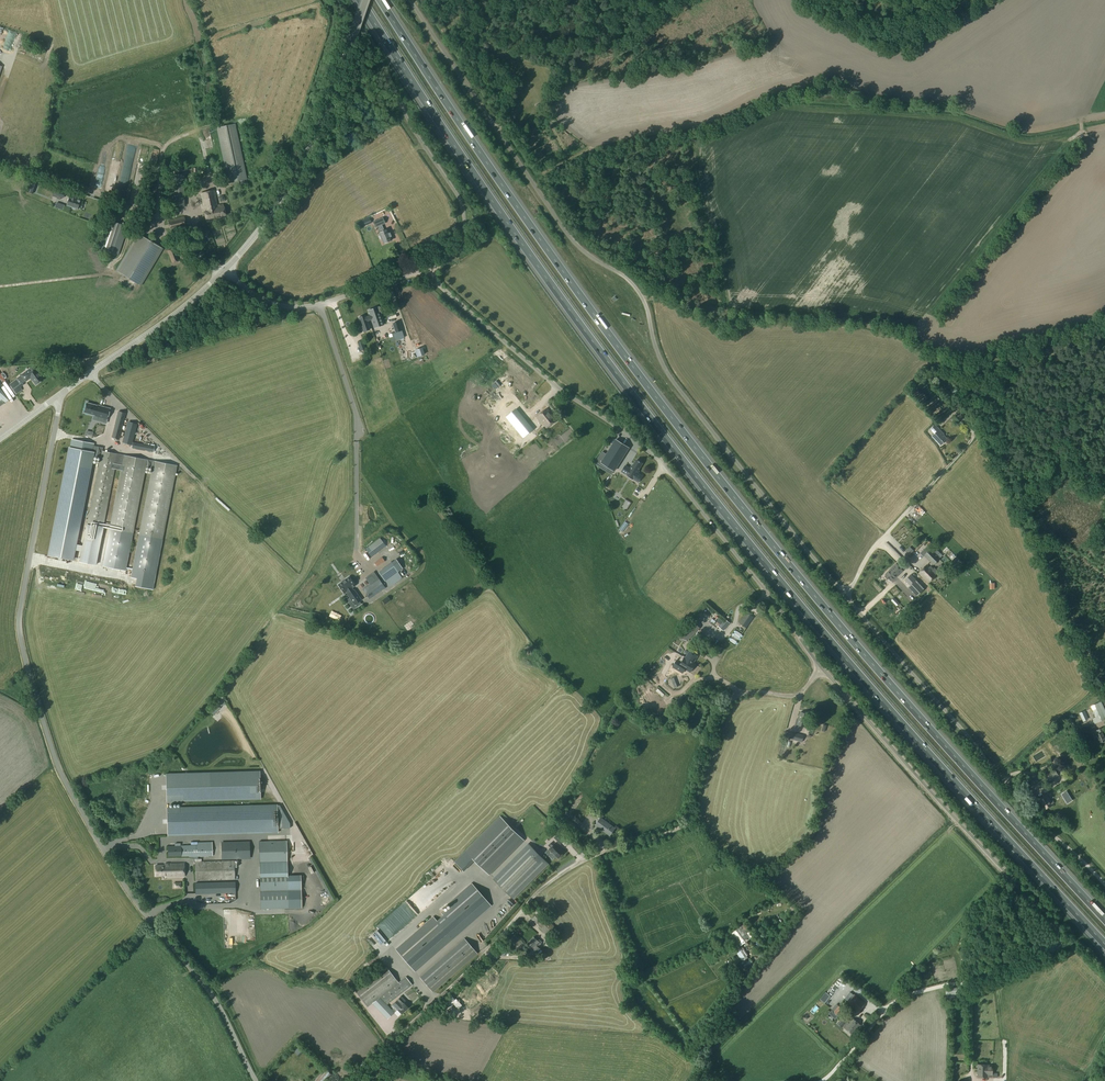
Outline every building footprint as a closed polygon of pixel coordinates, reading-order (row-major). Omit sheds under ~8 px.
[(10,80),(0,115),(0,123),(4,124),(16,82),(10,80)] [(235,124),(217,128),(228,183),(246,180),(235,124)] [(127,145),(127,154),(135,154),(135,145),(127,145)] [(219,174),(213,176),(215,184),(221,182),(221,181),(224,180),(223,176),(220,177),(219,174)] [(63,198),(65,192),(54,188),(52,196),(58,198),(58,197),(63,198)] [(223,205),(218,206),(214,191),(201,194),(205,211),(204,211),(206,220),(225,216),(223,205)] [(69,197),(66,206),(77,210),(80,200),(77,199),(78,196),(71,194),(70,197),(69,197)] [(110,210),(98,248),(118,255),(128,227),(118,224),(121,213),(110,210)] [(183,216),(167,220),(171,232),(187,228),(183,216)] [(369,218),(357,223),(359,229),(372,224),(369,218)] [(383,218),(373,222),(376,228),(378,226),(381,231),(378,232),(379,235),(381,240),(381,239),(383,244),(391,240),(390,237),(391,237),(391,236),(392,236),(390,233),(389,233),(388,233),(387,229),(383,231),(381,225),(385,223),(383,218)] [(138,234),(116,270),(141,285),(163,249),(138,234)] [(174,248),(167,251),(172,264),(179,261),(174,248)] [(383,325),(380,314),(381,313),(379,307),(377,307),(368,310),(369,316),(365,317),(364,315),(358,317),(363,332),(372,353),(377,351),(369,330),(366,321),(371,320),(374,328),(383,325)] [(409,336),(413,335),(406,315),(402,316),(409,336)] [(399,328),(397,320),(390,322),(393,330),(399,328)] [(404,368),(396,338),(381,342),(389,372),(404,368)] [(370,376),(367,366),(362,367),(366,378),(370,376)] [(515,367),(511,371),(517,376),(521,372),(515,367)] [(21,376),(10,385),(17,395),(22,391),(20,388),(24,386),(22,384),(25,382),(30,378),(36,386),(43,380),(34,368),(27,373),(26,372),(21,376)] [(521,372),(517,376),(522,381),(526,377),(521,372)] [(523,381),(528,385),(532,381),(528,376),(523,381)] [(943,386),(939,390),(948,398),(951,394),(943,386)] [(9,400),(0,388),(0,407),(9,400)] [(86,403),(84,413),(94,415),(94,416),(107,420),(110,409),(97,405),(96,406),(86,403)] [(519,439),(531,430),(512,404),(500,413),(519,439)] [(547,408),(537,417),(547,428),(557,420),(547,408)] [(119,411),(112,438),(119,439),(126,413),(119,411)] [(128,423),(123,443),(132,445),(137,425),(128,423)] [(935,425),(931,429),(934,433),(932,436),(940,445),(947,439),(943,435),(944,434),(935,425)] [(629,447),(615,439),(604,456),(600,454),(594,464),(600,468),(603,464),(614,471),(629,447)] [(94,446),(94,445),(71,440),(49,555),(55,557),(54,559),(58,560),(59,557),(62,558),(61,561),(65,561),(66,559),(72,560),(93,452),(101,453),(79,562),(95,565),(116,464),(122,465),(103,566),(126,569),(146,467),(153,468),(130,585),(152,590),(177,466),(152,460),(102,451),(103,448),(94,446)] [(133,442),(132,448),(153,453),(154,448),(133,442)] [(625,465),(621,471),(638,482),(642,476),(636,472),(638,470),(638,471),(643,463),(636,459),(632,467),(631,469),(625,465)] [(634,500),(641,487),(617,474),(608,489),(618,495),(620,492),(622,493),(620,496),(624,499),(623,501),(630,506),(633,500),(634,500)] [(615,527),(622,526),(618,508),(611,509),(615,527)] [(380,539),(365,549),(371,557),(386,546),(380,539)] [(930,548),(923,555),(933,565),(942,555),(934,547),(931,550),(930,548)] [(961,562),(955,556),(951,560),(957,566),(961,562)] [(382,558),(375,563),(377,567),(385,562),(382,558)] [(391,563),(378,572),(385,582),(398,572),(391,563)] [(899,577),(906,571),(899,563),(892,570),(893,570),(888,575),(893,581),(898,576),(899,577)] [(927,565),(918,574),(928,583),(937,575),(927,565)] [(355,579),(366,573),(362,566),(351,572),(355,579)] [(374,573),(366,578),(370,584),(378,578),(374,573)] [(923,590),(910,575),(905,580),(910,585),(908,587),(916,596),(923,590)] [(342,582),(338,585),(344,593),(347,591),(349,593),(348,594),(355,604),(360,600),(353,590),(352,591),(350,588),(354,585),(349,578),(345,580),(344,580),(342,581),(342,582)] [(378,579),(363,590),(369,599),(384,588),(378,579)] [(742,619),(739,623),(746,628),(753,617),(746,612),(744,615),(742,619)] [(712,620),(718,624),(721,619),(715,615),(712,620)] [(724,619),(718,626),(723,631),(730,623),(724,619)] [(691,623),(681,634),(688,640),(698,630),(691,623)] [(738,640),(741,635),(741,634),(736,631),(732,636),(738,640)] [(675,660),(672,666),(678,670),(681,666),(691,672),(696,664),(694,663),(698,656),(690,651),(686,658),(685,657),(682,663),(675,660)] [(678,687),(675,678),(670,679),(674,689),(678,687)] [(1090,706),(1095,717),(1092,719),(1094,724),(1104,719),(1104,711),(1101,701),(1090,706)] [(1085,711),(1079,713),(1083,722),(1088,720),(1085,711)] [(800,712),(797,725),(805,727),(808,714),(800,712)] [(1095,731),(1097,735),(1096,735),(1099,743),(1104,740),(1104,732),(1103,728),(1095,731)] [(794,733),(793,739),(802,742),(804,735),(794,733)] [(277,804),(170,807),(170,801),(264,799),(263,771),(165,774),(167,836),(278,833),(277,804)] [(1046,794),(1037,800),(1044,811),(1053,805),(1052,804),(1054,803),(1052,800),(1051,801),(1046,794)] [(581,808),(582,806),(580,805),(571,816),(578,821),(585,811),(581,808)] [(558,813),(554,816),(574,831),(577,827),(575,826),(575,825),(558,813)] [(523,840),(500,817),(455,863),(464,872),(475,861),(489,874),(523,840)] [(601,818),(595,825),(610,836),(615,828),(601,818)] [(559,834),(555,838),(560,844),(564,840),(559,834)] [(250,858),(249,841),(226,842),(222,842),(223,859),(250,858)] [(286,841),(259,842),(260,862),(287,862),(286,841)] [(181,846),(168,847),(168,857),(189,856),(189,857),(213,856),(212,842),(198,843),(198,845),(181,846)] [(555,843),(549,849),(558,858),(564,852),(555,843)] [(529,845),(495,879),(514,899),(549,864),(529,845)] [(234,861),(195,862),(195,881),(235,880),(234,861)] [(287,878),(287,862),(260,862),(260,879),(287,878)] [(164,865),(155,866),(155,876),(165,876),(165,877),(184,877),(184,863),(168,864),(164,864),(164,865)] [(180,881),(175,881),(175,878),(172,878),(172,887),(180,887),(180,881)] [(287,878),(260,879),(261,902),(288,901),(287,878)] [(235,882),(195,883),(196,894),(236,893),(235,882)] [(476,911),(490,896),(481,888),(467,903),(476,911)] [(441,910),(448,918),(440,925),(433,917),(396,949),(415,971),(475,920),(456,897),(441,910)] [(496,915),(494,917),(496,919),(508,907),(505,905),(499,912),(496,909),(493,912),(496,915)] [(933,919),(937,922),(942,916),(938,913),(933,919)] [(746,923),(728,936),(737,951),(743,960),(749,956),(743,947),(756,936),(753,933),(757,930),(754,927),(751,929),(746,923)] [(541,949),(538,947),(542,942),(539,939),(538,941),(534,938),(528,944),(533,948),(528,955),(527,956),(532,960),(541,949)] [(464,939),(420,977),(432,993),(477,954),(476,954),(477,953),(476,952),(476,953),(464,939)] [(751,942),(760,949),(763,946),(754,939),(751,942)] [(746,968),(741,973),(745,977),(755,969),(754,968),(756,966),(749,959),(743,965),(746,968)] [(387,968),(356,992),(368,1007),(375,1002),(389,1017),(397,1009),(401,1014),(407,1008),(409,1006),(400,997),(391,1006),(391,1007),(390,1008),(387,1005),(412,985),(405,977),(398,983),(387,968)] [(828,992),(825,996),(821,994),(818,999),(830,1006),(835,999),(830,996),(831,994),(828,992)] [(851,994),(847,1000),(849,1001),(848,1002),(859,1011),(865,1004),(854,995),(853,995),(851,994)] [(454,1005),(457,1002),(455,1000),(453,998),(444,1006),(448,1010),(454,1005)] [(839,1007),(834,1012),(838,1016),(843,1010),(839,1007)] [(844,1021),(841,1025),(853,1035),(860,1025),(852,1019),(849,1023),(848,1022),(847,1023),(844,1021)] [(978,1065),(978,1078),(987,1078),(987,1077),(1000,1077),(1000,1053),(993,1053),(993,1066),(987,1066),(987,1065),(978,1065)] [(316,1080),(324,1080),(328,1077),(323,1073),(316,1080)]
